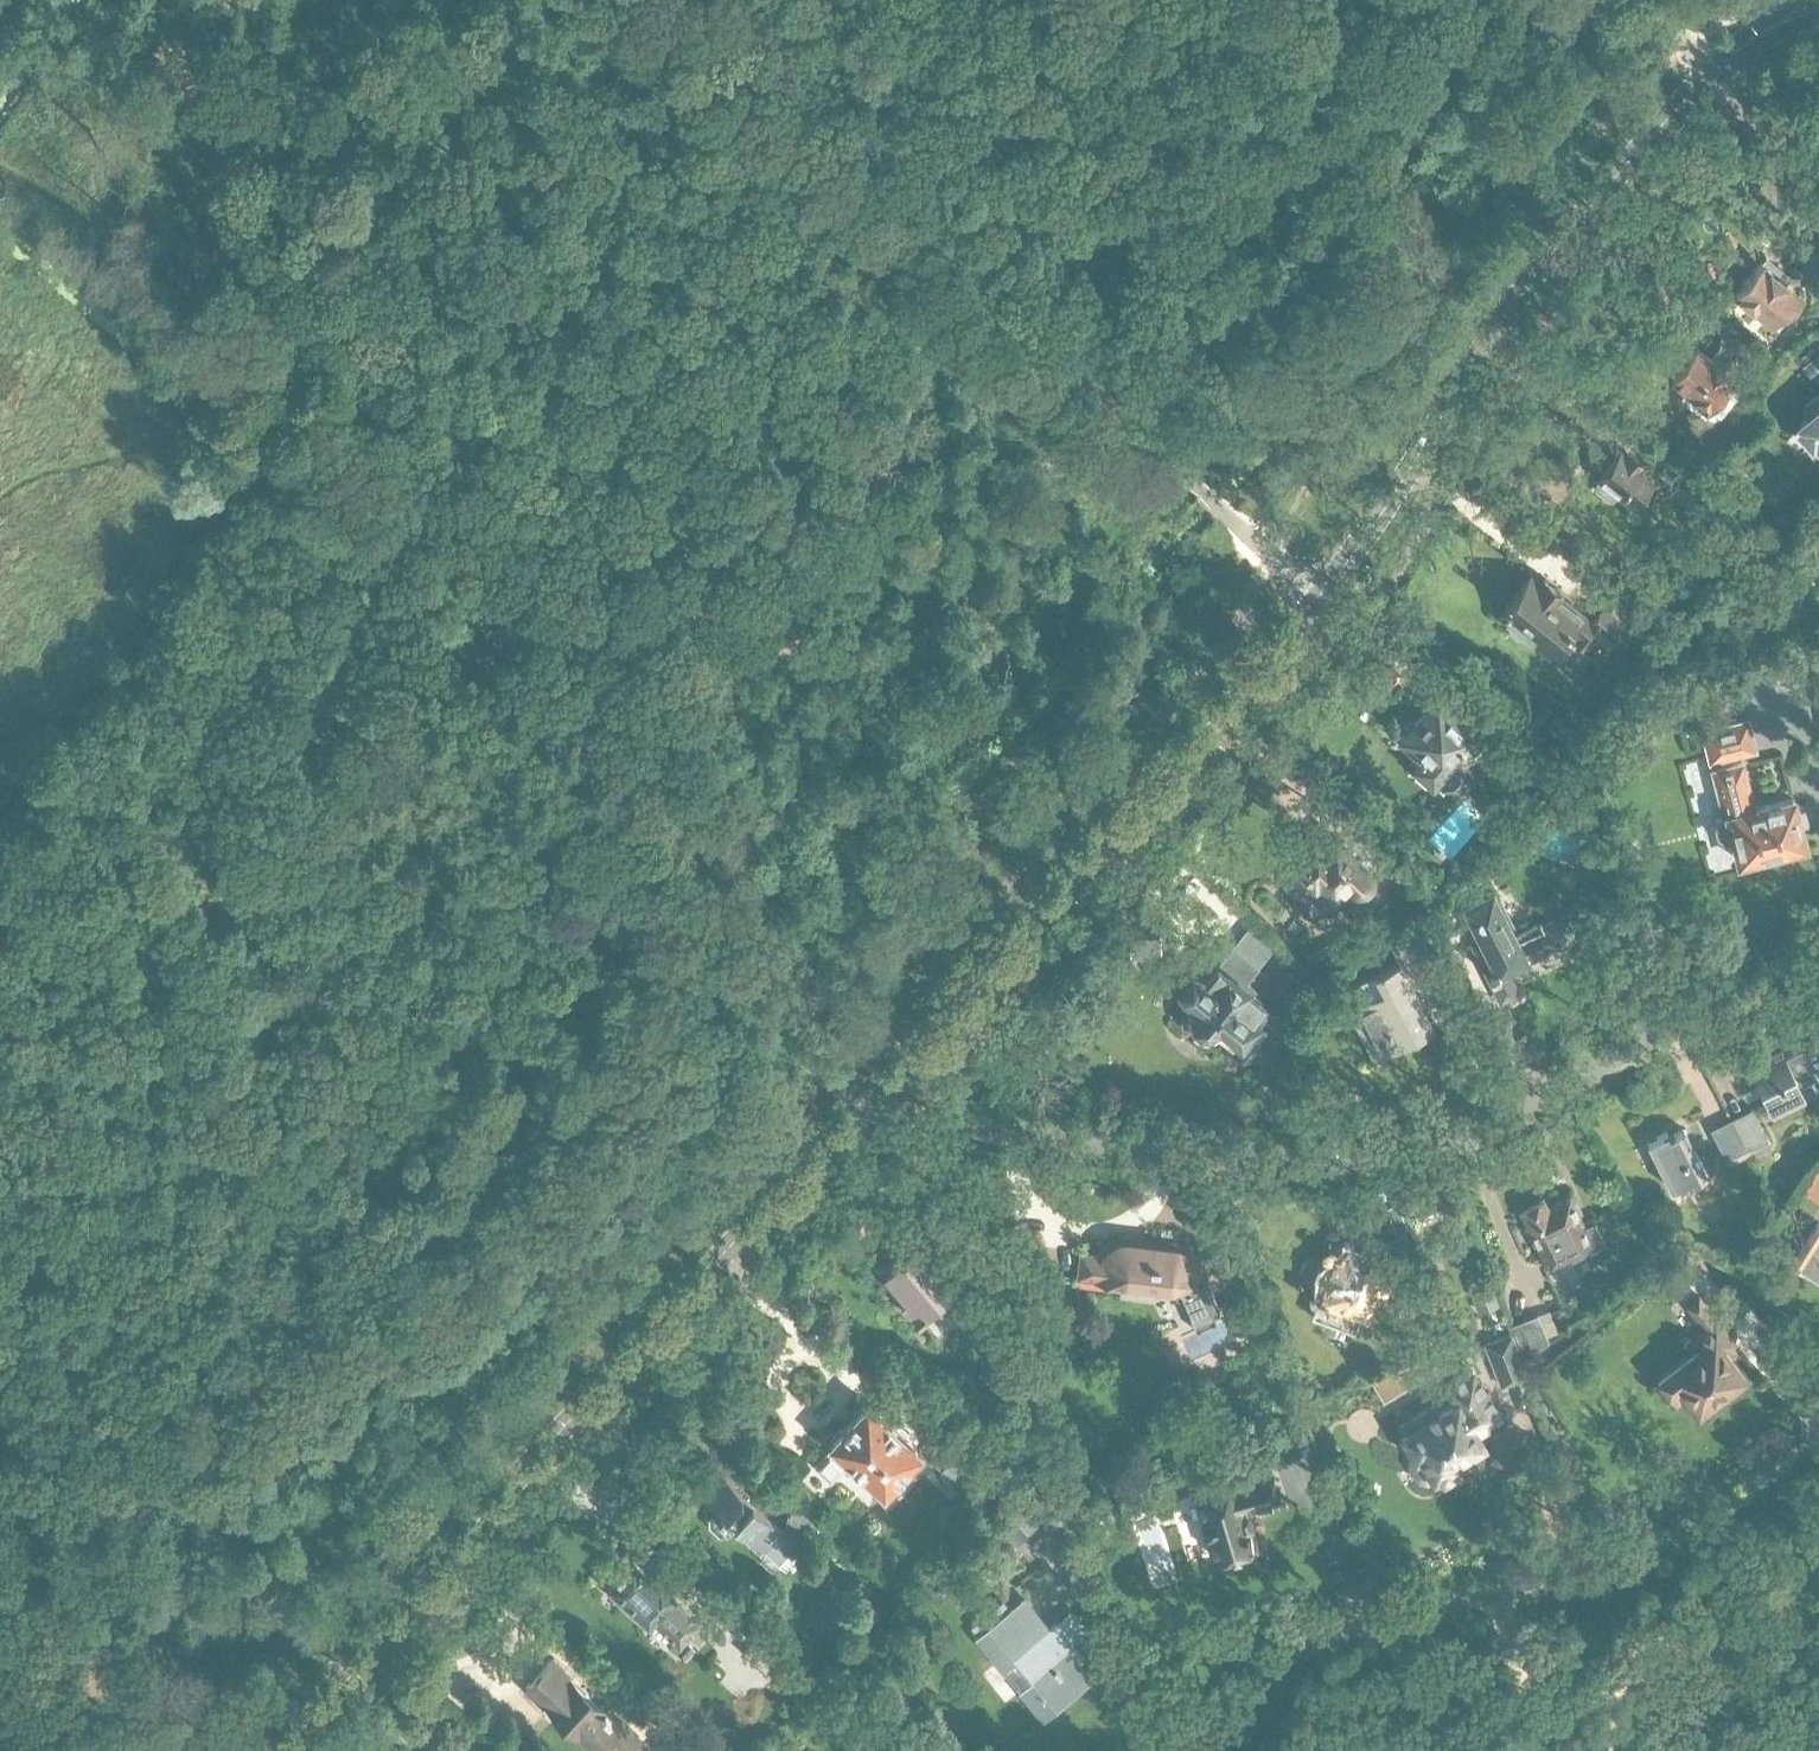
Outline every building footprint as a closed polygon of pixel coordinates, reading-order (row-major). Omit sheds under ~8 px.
[(1767,255),(1722,310),(1768,349),(1782,332),(1773,325),(1787,309),(1792,313),(1805,297),(1789,283),(1794,277),(1767,255)] [(1696,346),(1672,376),(1710,406),(1711,405),(1720,413),(1737,393),(1727,385),(1734,377),(1712,359),(1696,346)] [(1805,405),(1811,413),(1799,423),(1802,426),(1799,429),(1812,444),(1815,442),(1817,445),(1818,444),(1818,393),(1805,405)] [(1644,426),(1623,408),(1604,430),(1626,447),(1644,426)] [(1613,499),(1617,494),(1633,506),(1658,475),(1622,446),(1597,477),(1600,480),(1596,485),(1596,489),(1609,499),(1613,499)] [(1592,620),(1584,613),(1559,594),(1563,590),(1545,576),(1542,579),(1531,571),(1498,612),(1511,623),(1510,630),(1519,638),(1525,635),(1551,655),(1566,636),(1585,650),(1601,631),(1619,645),(1632,628),(1632,627),(1639,617),(1618,600),(1610,610),(1603,605),(1592,620)] [(1414,766),(1418,770),(1414,774),(1426,784),(1430,780),(1443,791),(1445,789),(1454,788),(1462,779),(1462,770),(1487,742),(1480,735),(1481,735),(1437,696),(1401,737),(1423,757),(1414,766)] [(1710,760),(1755,749),(1748,719),(1702,730),(1710,760)] [(1802,812),(1798,813),(1794,796),(1754,806),(1743,761),(1712,768),(1724,816),(1718,818),(1718,821),(1715,827),(1717,834),(1722,839),(1723,842),(1733,840),(1739,862),(1764,855),(1772,862),(1776,861),(1781,860),(1784,850),(1806,845),(1801,825),(1805,824),(1802,812)] [(1337,902),(1369,867),(1335,836),(1320,854),(1318,853),(1317,852),(1315,851),(1313,850),(1312,850),(1310,850),(1308,851),(1306,852),(1305,853),(1304,854),(1303,855),(1302,857),(1301,859),(1301,860),(1301,862),(1301,864),(1302,866),(1303,867),(1304,869),(1323,886),(1321,887),(1320,888),(1319,890),(1319,891),(1318,893),(1318,895),(1319,897),(1319,898),(1320,900),(1321,902),(1322,903),(1324,904),(1325,905),(1327,905),(1329,905),(1331,905),(1333,905),(1334,904),(1336,903),(1337,902)] [(1510,968),(1530,958),(1579,935),(1567,910),(1540,923),(1540,921),(1517,933),(1494,887),(1492,888),(1487,876),(1460,889),(1466,901),(1460,904),(1470,923),(1466,924),(1474,940),(1472,941),(1501,999),(1521,989),(1510,968)] [(924,923),(935,910),(922,899),(911,912),(924,923)] [(1399,949),(1410,972),(1434,960),(1418,928),(1390,942),(1395,951),(1399,949)] [(1129,942),(1130,961),(1158,959),(1157,941),(1129,942)] [(1247,980),(1259,966),(1234,945),(1206,979),(1193,972),(1186,974),(1180,981),(1180,989),(1185,997),(1198,1008),(1196,1011),(1193,1019),(1195,1026),(1201,1031),(1210,1032),(1217,1027),(1219,1025),(1241,1042),(1237,1047),(1236,1055),(1243,1060),(1250,1057),(1258,1047),(1259,1040),(1266,1030),(1269,1033),(1283,1016),(1269,1005),(1268,1006),(1252,993),(1256,988),(1247,980)] [(1355,989),(1361,1001),(1350,1007),(1375,1057),(1433,1027),(1400,961),(1375,974),(1375,975),(1356,984),(1355,989)] [(1748,1066),(1761,1092),(1762,1092),(1773,1114),(1807,1097),(1800,1084),(1818,1075),(1818,1073),(1817,1067),(1818,1066),(1818,1034),(1802,1042),(1800,1040),(1783,1049),(1748,1066)] [(1738,1130),(1749,1153),(1769,1144),(1757,1120),(1738,1130)] [(1648,1141),(1672,1187),(1691,1177),(1693,1182),(1707,1175),(1683,1128),(1670,1135),(1668,1131),(1648,1141)] [(1730,1163),(1749,1153),(1738,1130),(1718,1140),(1730,1163)] [(1818,1168),(1805,1189),(1818,1199),(1818,1169),(1818,1168)] [(1520,1210),(1535,1242),(1545,1264),(1572,1252),(1571,1250),(1589,1241),(1593,1249),(1606,1243),(1596,1220),(1584,1226),(1583,1223),(1584,1222),(1571,1194),(1548,1205),(1545,1198),(1520,1210)] [(1794,1262),(1818,1278),(1818,1223),(1794,1262)] [(1081,1251),(1079,1277),(1108,1281),(1173,1289),(1178,1288),(1196,1329),(1216,1320),(1213,1313),(1214,1312),(1216,1311),(1216,1309),(1217,1307),(1216,1306),(1204,1277),(1207,1276),(1198,1254),(1195,1250),(1192,1247),(1188,1244),(1184,1241),(1180,1239),(1141,1236),(1130,1234),(1125,1234),(1119,1235),(1113,1237),(1109,1240),(1104,1243),(1101,1248),(1098,1254),(1081,1251)] [(1393,1265),(1391,1269),(1391,1268),(1387,1264),(1387,1263),(1365,1255),(1367,1251),(1364,1246),(1354,1242),(1351,1242),(1346,1242),(1340,1246),(1337,1255),(1335,1254),(1332,1261),(1324,1265),(1318,1282),(1321,1288),(1323,1288),(1319,1297),(1320,1297),(1313,1315),(1355,1331),(1362,1312),(1366,1314),(1377,1287),(1383,1289),(1401,1296),(1409,1271),(1393,1265)] [(917,1246),(885,1274),(906,1299),(902,1303),(918,1321),(920,1319),(953,1293),(956,1290),(917,1246)] [(1489,1276),(1470,1282),(1479,1310),(1498,1304),(1489,1276)] [(1256,1300),(1251,1289),(1236,1296),(1259,1349),(1266,1346),(1248,1304),(1256,1300)] [(1688,1338),(1695,1347),(1657,1376),(1676,1400),(1684,1394),(1699,1413),(1747,1376),(1727,1350),(1737,1342),(1725,1326),(1731,1322),(1723,1311),(1717,1315),(1700,1293),(1685,1305),(1702,1327),(1688,1338)] [(1549,1341),(1545,1330),(1555,1326),(1549,1310),(1512,1325),(1525,1357),(1549,1341)] [(1529,1375),(1528,1374),(1513,1334),(1486,1344),(1502,1385),(1529,1375)] [(1428,1481),(1432,1479),(1437,1476),(1444,1478),(1454,1472),(1455,1467),(1461,1463),(1459,1459),(1485,1443),(1477,1429),(1501,1415),(1474,1368),(1444,1386),(1452,1400),(1439,1408),(1436,1403),(1399,1424),(1402,1431),(1401,1431),(1405,1438),(1403,1443),(1408,1451),(1412,1454),(1409,1463),(1418,1479),(1428,1481)] [(820,1461),(817,1463),(833,1478),(848,1462),(845,1459),(847,1456),(884,1490),(921,1450),(867,1401),(831,1441),(838,1448),(835,1450),(832,1447),(820,1460),(820,1461)] [(998,1485),(983,1472),(960,1451),(941,1472),(964,1493),(965,1492),(979,1506),(998,1485)] [(717,1460),(695,1484),(719,1507),(709,1517),(710,1525),(720,1534),(727,1534),(737,1523),(779,1562),(790,1550),(792,1552),(795,1548),(794,1546),(798,1541),(797,1541),(811,1527),(820,1536),(826,1528),(796,1500),(794,1503),(788,1532),(742,1490),(742,1482),(717,1460)] [(1197,1493),(1215,1558),(1255,1546),(1245,1509),(1278,1500),(1270,1472),(1197,1493)] [(1018,1539),(1053,1511),(1034,1486),(998,1515),(1018,1539)] [(1010,1563),(1016,1561),(1018,1554),(1016,1548),(1010,1546),(1004,1547),(1002,1550),(1001,1556),(1004,1561),(1010,1563)] [(606,1582),(609,1585),(605,1589),(619,1602),(623,1598),(648,1620),(651,1616),(678,1641),(687,1631),(696,1640),(709,1626),(673,1593),(674,1591),(658,1576),(657,1578),(631,1555),(622,1564),(620,1562),(613,1570),(615,1572),(606,1582)] [(1049,1627),(1048,1627),(1024,1597),(1011,1608),(1004,1599),(972,1624),(980,1634),(977,1636),(1004,1669),(1016,1659),(1032,1678),(1020,1688),(1043,1718),(1091,1680),(1066,1648),(1073,1642),(1056,1621),(1049,1627)] [(754,1636),(741,1650),(766,1673),(769,1669),(782,1681),(792,1671),(778,1659),(779,1658),(754,1636)] [(595,1750),(602,1750),(611,1741),(622,1750),(641,1750),(647,1745),(572,1678),(572,1676),(551,1658),(524,1687),(545,1706),(546,1706),(580,1736),(580,1738),(595,1750)] [(670,1734),(661,1746),(667,1750),(689,1750),(670,1734)]
